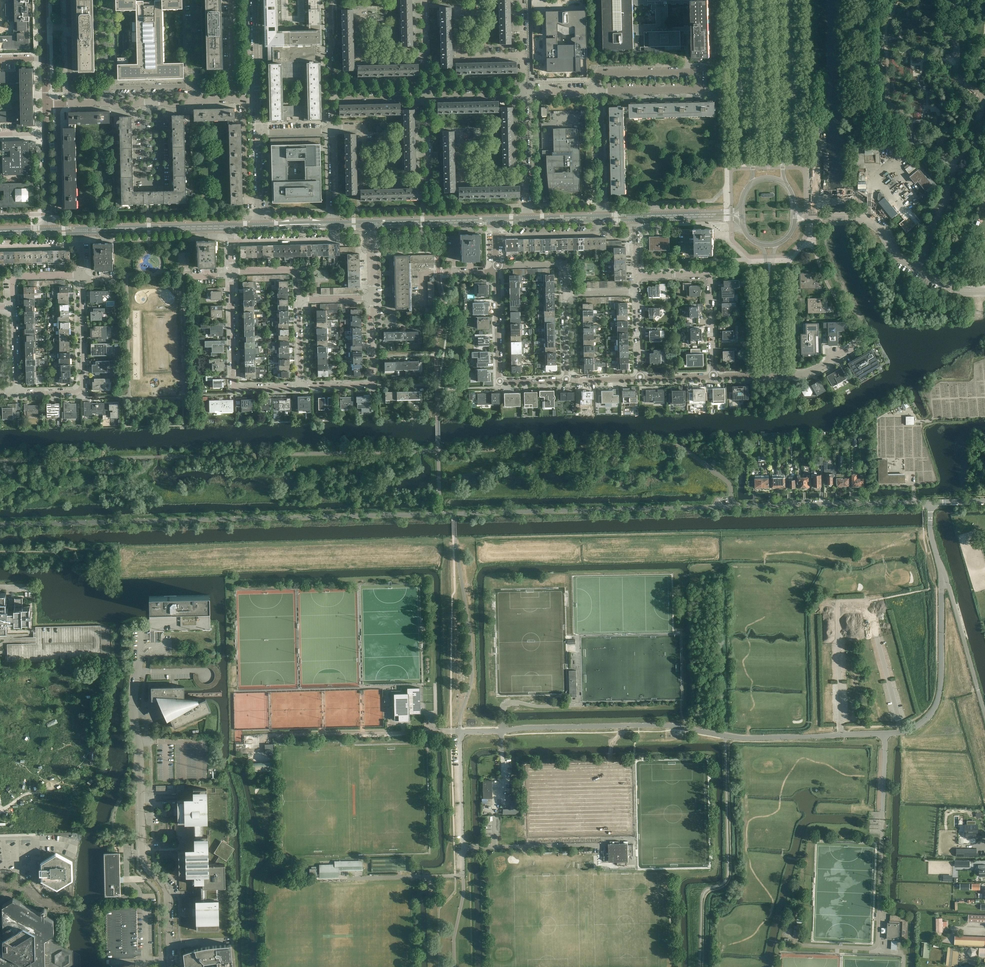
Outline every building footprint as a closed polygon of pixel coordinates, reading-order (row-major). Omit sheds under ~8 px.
[(29,21),(29,17),(31,16),(31,17),(31,2),(30,2),(29,2),(29,0),(8,0),(8,4),(5,4),(6,8),(4,8),(3,9),(3,11),(4,12),(6,12),(6,16),(8,16),(8,22),(14,22),(14,36),(0,36),(0,42),(3,42),(3,49),(29,48),(29,21)] [(93,0),(77,0),(77,25),(76,25),(76,28),(76,33),(78,33),(79,72),(86,72),(86,70),(87,70),(87,72),(94,71),(93,0)] [(162,21),(162,9),(166,9),(166,8),(168,7),(168,9),(173,9),(173,7),(178,7),(178,9),(182,9),(182,0),(116,0),(116,10),(120,10),(120,9),(125,9),(125,10),(130,10),(130,8),(132,8),(132,10),(136,10),(136,21),(131,21),(131,32),(137,32),(137,64),(128,64),(128,57),(117,58),(118,70),(117,71),(116,71),(116,72),(117,73),(118,73),(118,80),(118,79),(123,79),(124,79),(128,79),(129,79),(133,79),(134,79),(138,79),(139,79),(143,79),(144,79),(148,79),(149,79),(153,78),(153,79),(153,78),(158,78),(158,79),(158,78),(163,78),(168,78),(169,78),(168,78),(173,78),(174,78),(178,78),(179,78),(183,78),(184,78),(184,72),(184,71),(185,71),(185,70),(184,69),(183,69),(183,63),(163,63),(162,21)] [(223,17),(222,18),(221,0),(205,0),(205,18),(202,18),(203,29),(205,29),(206,67),(207,67),(207,68),(207,69),(214,69),(214,68),(215,68),(216,69),(223,68),(222,68),(222,67),(223,67),(222,50),(222,28),(223,28),(223,17)] [(277,0),(266,0),(266,6),(267,6),(267,10),(266,10),(267,26),(278,26),(277,0)] [(318,4),(319,4),(319,0),(308,0),(309,25),(320,25),(319,9),(318,9),(318,4)] [(511,5),(510,5),(509,0),(498,0),(499,14),(510,13),(510,7),(511,7),(511,5)] [(648,0),(603,0),(604,50),(633,49),(632,35),(632,32),(636,32),(636,33),(640,33),(640,32),(648,32),(649,47),(660,47),(681,46),(685,46),(684,33),(688,33),(688,31),(693,31),(694,57),(697,57),(697,58),(703,58),(703,57),(709,57),(707,0),(692,0),(679,0),(679,1),(648,1),(648,0)] [(412,9),(412,7),(411,7),(411,1),(400,1),(401,16),(412,16),(412,9)] [(452,16),(452,14),(451,14),(450,7),(440,7),(440,23),(451,22),(451,16),(452,16)] [(354,18),(354,16),(353,16),(352,9),(342,10),(342,25),(353,25),(353,18),(354,18)] [(546,38),(546,72),(580,71),(579,57),(576,57),(576,55),(581,55),(582,55),(582,56),(583,56),(583,55),(584,55),(584,54),(586,48),(585,10),(545,11),(545,35),(554,35),(554,38),(546,38)] [(511,22),(511,20),(510,20),(510,13),(499,14),(499,29),(510,28),(510,22),(511,22)] [(413,24),(413,22),(412,22),(412,16),(401,16),(401,31),(412,31),(412,24),(413,24)] [(452,31),(452,29),(451,29),(451,22),(440,23),(440,38),(451,37),(451,31),(452,31)] [(354,33),(354,31),(353,31),(353,25),(342,25),(342,40),(353,40),(353,33),(354,33)] [(511,37),(511,35),(510,35),(510,28),(499,29),(500,44),(510,44),(510,37),(511,37)] [(315,44),(320,44),(320,30),(297,31),(297,37),(302,37),(303,61),(315,61),(315,44)] [(297,37),(297,31),(267,31),(267,45),(272,45),(273,64),(274,64),(274,62),(303,61),(302,37),(297,37)] [(413,39),(413,37),(412,37),(412,31),(401,31),(401,46),(412,46),(412,39),(413,39)] [(452,46),(452,44),(451,44),(451,37),(440,38),(441,53),(452,53),(451,46),(452,46)] [(354,48),(354,46),(353,46),(353,40),(342,40),(343,55),(354,55),(353,49),(354,48)] [(453,61),(453,59),(452,59),(452,53),(441,53),(441,68),(452,68),(452,63),(452,61),(453,61)] [(355,64),(355,61),(354,61),(354,55),(343,55),(343,70),(354,70),(354,66),(354,64),(355,64)] [(322,61),(322,59),(316,60),(316,61),(315,61),(303,61),(274,62),(274,64),(273,64),(270,64),(270,62),(267,62),(268,78),(270,78),(281,78),(308,77),(319,77),(321,77),(321,61),(322,61)] [(501,73),(500,62),(494,62),(494,61),(492,61),(492,62),(485,62),(486,73),(501,73)] [(516,73),(516,62),(509,62),(509,61),(507,61),(507,62),(500,62),(501,73),(516,73)] [(471,74),(470,63),(464,63),(464,62),(462,62),(462,63),(455,63),(455,68),(455,74),(471,74)] [(486,73),(485,62),(479,63),(479,62),(477,62),(477,63),(470,63),(471,74),(486,73)] [(418,75),(418,66),(418,64),(411,64),(411,63),(409,63),(409,64),(403,64),(403,75),(418,75)] [(373,76),(372,65),(366,65),(366,64),(364,64),(364,65),(357,66),(357,70),(357,76),(373,76)] [(388,76),(387,65),(381,65),(381,64),(379,64),(379,65),(372,65),(373,76),(388,76)] [(403,75),(403,64),(396,65),(396,64),(394,64),(394,65),(387,65),(388,76),(403,75)] [(28,125),(33,125),(33,126),(35,126),(35,111),(32,111),(32,105),(34,105),(34,99),(32,99),(32,82),(34,82),(33,67),(15,67),(16,72),(0,72),(0,82),(1,82),(1,83),(14,83),(14,81),(18,81),(18,83),(21,82),(22,111),(19,111),(19,112),(14,112),(14,111),(1,111),(1,113),(0,113),(0,122),(17,122),(17,127),(28,126),(28,125)] [(322,121),(322,105),(320,105),(319,100),(322,100),(321,93),(319,93),(319,77),(308,77),(309,105),(306,105),(306,107),(302,107),(302,105),(289,106),(289,107),(284,107),(284,106),(281,106),(281,78),(270,78),(270,94),(268,94),(268,101),(270,101),(271,105),(271,106),(268,106),(269,122),(287,121),(287,117),(304,116),(304,121),(315,121),(315,119),(320,119),(320,121),(322,121)] [(498,112),(498,101),(491,101),(491,100),(489,100),(489,101),(482,101),(483,112),(498,112)] [(452,113),(452,102),(446,102),(446,101),(443,101),(443,102),(437,102),(437,113),(452,113)] [(468,113),(467,102),(461,102),(461,101),(459,101),(459,102),(452,102),(452,113),(468,113)] [(483,112),(482,101),(476,102),(476,101),(474,101),(474,102),(467,102),(468,113),(483,112)] [(400,110),(400,103),(393,103),(393,102),(391,103),(391,104),(384,104),(385,115),(403,114),(403,109),(400,110)] [(693,116),(693,102),(672,103),(672,117),(693,116)] [(716,110),(716,108),(715,108),(715,102),(693,102),(693,116),(715,116),(715,110),(716,110)] [(369,115),(369,104),(363,104),(363,103),(360,103),(361,104),(354,104),(354,115),(369,115)] [(385,115),(384,104),(378,104),(378,103),(376,103),(376,104),(369,104),(369,115),(385,115)] [(651,117),(651,103),(629,104),(629,106),(621,107),(621,106),(618,106),(618,107),(610,107),(610,130),(624,130),(624,111),(629,111),(630,118),(651,117)] [(672,117),(672,103),(651,103),(651,117),(672,117)] [(354,115),(354,104),(348,105),(348,104),(345,104),(345,105),(339,105),(339,116),(354,115)] [(513,116),(513,113),(512,114),(512,107),(501,107),(501,122),(512,122),(512,116),(513,116)] [(235,124),(234,108),(214,109),(214,121),(228,120),(229,124),(235,124)] [(214,121),(214,109),(194,109),(194,121),(214,121)] [(415,118),(415,116),(414,116),(414,109),(403,109),(403,114),(403,117),(403,125),(414,125),(414,118),(415,118)] [(110,123),(110,117),(109,111),(89,112),(89,124),(110,123)] [(89,124),(89,112),(69,112),(69,128),(75,128),(75,124),(89,124)] [(184,131),(184,126),(190,126),(190,115),(172,115),(172,131),(170,131),(170,132),(170,133),(170,134),(171,134),(172,135),(172,147),(185,146),(185,142),(184,142),(183,140),(185,140),(184,134),(183,134),(183,131),(184,131)] [(132,132),(132,116),(114,117),(114,128),(120,128),(120,133),(121,133),(121,135),(120,135),(120,141),(121,141),(121,144),(120,144),(120,148),(132,148),(132,136),(133,136),(133,135),(134,135),(134,134),(134,133),(134,132),(132,132)] [(514,131),(513,129),(512,129),(512,122),(501,122),(502,138),(513,137),(513,131),(514,131)] [(241,123),(235,124),(229,124),(229,144),(241,144),(241,123)] [(415,133),(415,131),(414,131),(414,125),(403,125),(404,140),(415,140),(414,133),(415,133)] [(76,148),(75,128),(69,128),(63,128),(64,148),(76,148)] [(553,152),(542,152),(542,156),(546,156),(546,160),(546,168),(547,180),(548,186),(549,192),(552,192),(555,192),(559,192),(563,192),(566,192),(571,192),(575,192),(578,191),(579,187),(579,183),(579,179),(579,175),(580,171),(580,167),(580,164),(579,159),(579,155),(579,151),(579,145),(578,142),(578,138),(578,134),(577,129),(574,128),(571,128),(567,128),(564,128),(561,128),(559,128),(556,128),(553,129),(553,152)] [(625,151),(624,130),(610,130),(611,152),(625,151)] [(455,140),(455,138),(454,138),(453,131),(443,131),(443,147),(454,146),(454,140),(455,140)] [(357,142),(357,140),(356,140),(355,133),(345,134),(345,149),(356,149),(356,142),(357,142)] [(514,146),(514,144),(513,144),(513,137),(502,138),(502,153),(513,152),(513,146),(514,146)] [(2,155),(2,175),(29,174),(29,157),(31,157),(31,150),(35,150),(35,142),(31,142),(31,143),(28,143),(28,140),(0,141),(0,155),(2,155)] [(416,148),(416,146),(415,146),(415,140),(404,140),(404,155),(415,155),(415,148),(416,148)] [(242,164),(241,151),(241,144),(229,144),(230,164),(242,164)] [(276,146),(273,146),(271,147),(272,203),(321,202),(320,145),(317,145),(315,146),(312,146),(309,146),(306,146),(303,146),(300,146),(297,146),(294,146),(291,146),(288,146),(285,146),(282,146),(279,146),(276,146)] [(184,163),(184,161),(185,160),(185,146),(172,147),(173,160),(170,161),(170,162),(171,162),(171,163),(172,163),(172,164),(173,164),(173,176),(185,175),(185,171),(184,171),(184,169),(185,169),(185,163),(184,163)] [(455,155),(455,153),(454,153),(454,146),(443,147),(443,162),(454,161),(454,155),(455,155)] [(76,168),(76,148),(64,148),(64,168),(76,168)] [(135,162),(135,161),(133,161),(132,148),(120,148),(120,162),(121,162),(122,164),(120,165),(121,170),(122,170),(122,173),(121,173),(121,177),(133,177),(133,165),(134,165),(134,164),(135,164),(135,163),(135,162)] [(357,157),(357,155),(356,155),(356,149),(345,149),(345,164),(356,164),(356,157),(357,157)] [(625,173),(625,160),(625,151),(611,152),(611,173),(625,173)] [(514,161),(514,159),(513,159),(513,152),(502,153),(503,168),(513,168),(513,161),(514,161)] [(416,163),(416,161),(415,161),(415,155),(404,155),(404,170),(415,170),(415,163),(416,163)] [(455,170),(455,168),(454,168),(454,161),(443,162),(444,177),(455,176),(454,170),(455,170)] [(242,184),(242,164),(230,164),(230,184),(242,184)] [(357,172),(357,170),(356,170),(356,164),(345,164),(346,179),(357,179),(356,172),(357,172)] [(77,188),(76,168),(64,168),(65,188),(77,188)] [(931,187),(918,170),(911,176),(916,183),(918,181),(926,191),(931,187)] [(626,194),(625,173),(611,173),(612,193),(612,194),(618,194),(618,195),(621,195),(621,194),(626,194)] [(156,190),(155,189),(154,189),(153,189),(153,191),(148,191),(136,192),(136,190),(133,190),(133,177),(121,177),(121,181),(122,181),(122,184),(121,184),(121,189),(122,189),(122,192),(121,192),(121,204),(129,204),(129,203),(131,203),(131,204),(148,204),(186,203),(186,190),(185,190),(185,188),(186,188),(186,182),(185,182),(184,180),(186,180),(185,175),(173,176),(174,189),(171,190),(171,191),(156,191),(156,190)] [(456,185),(456,183),(455,183),(455,176),(444,177),(444,192),(455,192),(455,187),(455,185),(456,185)] [(358,188),(358,185),(357,185),(357,179),(346,179),(346,194),(357,194),(357,190),(357,188),(358,188)] [(866,191),(866,182),(858,182),(858,191),(866,191)] [(34,183),(0,183),(0,191),(4,191),(4,200),(0,200),(0,207),(34,207),(34,187),(34,183)] [(243,204),(242,184),(230,184),(231,204),(243,204)] [(489,197),(488,186),(482,186),(482,185),(480,185),(480,186),(473,187),(474,198),(489,197)] [(504,197),(504,186),(497,186),(497,185),(495,185),(495,186),(488,186),(489,197),(504,197)] [(519,196),(519,186),(512,186),(512,185),(510,185),(510,186),(504,186),(504,197),(519,196)] [(474,198),(473,187),(467,187),(467,186),(465,186),(465,187),(458,187),(458,192),(458,198),(474,198)] [(406,199),(405,188),(399,188),(399,187),(397,188),(397,189),(390,189),(391,200),(406,199)] [(421,199),(421,188),(414,188),(414,187),(412,187),(412,188),(405,188),(406,199),(421,199)] [(77,208),(77,188),(65,188),(65,208),(77,208)] [(376,200),(375,189),(369,189),(369,188),(367,188),(367,189),(360,189),(360,194),(360,200),(376,200)] [(391,200),(390,189),(384,189),(384,188),(382,188),(382,189),(375,189),(376,200),(391,200)] [(898,213),(885,197),(878,202),(892,219),(898,213)] [(713,255),(712,228),(705,229),(701,229),(694,229),(695,233),(694,233),(694,238),(695,238),(695,256),(713,255)] [(479,261),(479,238),(480,238),(480,234),(472,234),(472,235),(468,235),(468,234),(460,234),(460,239),(461,239),(461,261),(479,261)] [(670,250),(670,238),(649,239),(650,251),(666,250),(670,250)] [(216,256),(215,245),(216,245),(216,240),(208,241),(204,241),(196,241),(196,245),(197,245),(198,268),(216,267),(216,261),(216,259),(217,258),(217,256),(216,256)] [(113,270),(112,243),(105,243),(105,244),(101,244),(101,243),(94,243),(95,270),(113,270)] [(412,308),(411,268),(410,255),(395,256),(395,260),(392,261),(392,273),(394,275),(396,275),(396,284),(393,285),(393,297),(393,299),(396,299),(397,309),(412,308)] [(418,268),(418,255),(410,255),(411,268),(418,268)] [(434,263),(434,255),(426,255),(426,268),(434,268),(433,263),(434,263)] [(814,283),(814,278),(812,278),(812,273),(800,273),(800,288),(816,288),(816,283),(814,283)] [(733,295),(733,284),(736,284),(736,280),(725,281),(725,284),(727,284),(727,287),(722,287),(722,295),(729,295),(729,294),(733,294),(733,295)] [(488,293),(487,284),(484,285),(484,282),(474,282),(474,285),(476,285),(477,293),(488,293)] [(666,293),(665,283),(659,284),(659,285),(656,285),(656,286),(648,286),(649,297),(660,297),(660,293),(666,293)] [(701,296),(701,285),(691,285),(691,283),(683,283),(683,290),(687,290),(687,296),(701,296)] [(222,299),(222,291),(218,291),(217,288),(218,288),(208,288),(208,292),(211,292),(211,300),(222,299)] [(99,303),(98,294),(112,294),(112,291),(90,291),(90,303),(96,303),(97,303),(99,303)] [(826,313),(826,302),(820,302),(820,298),(809,298),(809,313),(826,313)] [(488,310),(488,305),(489,305),(489,303),(488,303),(488,302),(484,302),(484,299),(474,299),(474,303),(478,303),(478,310),(482,310),(487,311),(487,310),(488,310)] [(733,316),(733,307),(736,307),(736,303),(726,303),(726,306),(722,307),(723,317),(733,316)] [(699,317),(698,310),(703,310),(703,304),(692,304),(692,307),(690,307),(690,309),(688,309),(688,317),(699,317)] [(660,315),(660,308),(662,308),(662,305),(653,305),(653,308),(649,308),(649,318),(654,318),(654,315),(660,315)] [(222,317),(222,309),(217,309),(217,306),(208,306),(208,309),(211,309),(211,317),(213,317),(213,318),(214,318),(214,317),(222,317)] [(102,320),(102,312),(105,312),(105,308),(94,309),(94,312),(91,312),(91,320),(102,320)] [(488,328),(488,320),(484,320),(484,317),(474,317),(474,320),(477,320),(477,328),(488,328)] [(844,322),(828,322),(824,322),(824,328),(828,328),(829,344),(838,343),(837,330),(844,330),(844,322)] [(222,334),(222,326),(218,326),(218,323),(201,323),(201,327),(208,327),(208,328),(209,328),(209,327),(211,327),(211,335),(214,335),(215,335),(222,334)] [(802,342),(802,346),(802,354),(803,354),(803,356),(808,356),(807,353),(816,353),(816,336),(819,336),(819,335),(819,334),(819,323),(804,324),(804,334),(802,334),(802,342)] [(734,335),(734,331),(738,331),(738,325),(726,326),(726,331),(723,331),(723,339),(734,339),(734,336),(735,336),(735,335),(734,335)] [(106,333),(106,329),(105,329),(105,326),(95,326),(95,329),(93,329),(93,326),(91,326),(91,341),(92,341),(92,338),(98,337),(98,338),(100,338),(100,337),(103,337),(106,337),(106,333)] [(702,340),(702,329),(698,329),(698,326),(688,326),(688,330),(691,330),(691,340),(702,340)] [(661,341),(661,330),(663,330),(662,327),(652,327),(652,330),(650,330),(650,341),(661,341)] [(406,340),(406,331),(395,332),(395,340),(406,340)] [(418,339),(418,331),(406,331),(406,340),(418,339)] [(395,340),(395,332),(384,332),(384,340),(395,340)] [(489,346),(489,337),(485,337),(485,334),(475,334),(475,338),(478,338),(478,346),(489,346)] [(223,352),(223,343),(221,344),(220,344),(219,341),(220,341),(209,341),(209,343),(207,343),(207,347),(210,347),(210,345),(212,345),(212,352),(223,352)] [(103,350),(103,347),(112,347),(112,343),(96,344),(96,347),(92,347),(92,355),(101,355),(101,350),(103,350)] [(735,361),(735,351),(737,351),(737,348),(728,348),(728,351),(723,351),(724,362),(735,361)] [(661,357),(666,357),(665,349),(654,350),(654,353),(650,353),(650,363),(653,363),(653,364),(654,364),(658,364),(658,363),(661,363),(661,357)] [(704,366),(703,354),(700,354),(700,349),(691,349),(691,352),(692,352),(692,354),(687,354),(687,366),(704,366)] [(881,365),(871,350),(851,362),(854,368),(852,370),(856,377),(858,375),(860,378),(866,374),(864,372),(877,364),(878,367),(881,365)] [(488,352),(486,352),(472,352),(472,357),(477,357),(477,362),(477,367),(486,367),(486,363),(489,363),(488,355),(488,352)] [(224,370),(223,362),(219,362),(219,359),(209,359),(210,370),(216,370),(216,371),(217,371),(217,370),(224,370)] [(107,368),(107,364),(106,364),(106,361),(97,361),(97,364),(92,364),(92,373),(103,372),(103,369),(107,368)] [(396,370),(396,361),(384,362),(384,370),(396,370)] [(407,370),(407,361),(396,361),(396,370),(407,370)] [(419,369),(418,361),(407,361),(407,370),(419,369)] [(847,378),(841,367),(838,369),(839,370),(827,376),(833,387),(847,378)] [(490,380),(490,373),(486,373),(486,374),(485,374),(485,372),(484,372),(483,369),(475,369),(475,374),(475,379),(479,379),(479,381),(490,380)] [(224,382),(224,380),(224,379),(219,379),(218,375),(210,376),(210,381),(213,380),(213,387),(224,387),(224,382)] [(104,390),(103,382),(105,382),(105,378),(94,379),(94,382),(92,382),(93,390),(104,390)] [(826,391),(820,380),(811,386),(804,386),(802,391),(805,396),(811,396),(812,394),(817,394),(818,395),(826,391)] [(749,386),(743,386),(743,388),(738,388),(738,386),(733,386),(733,400),(749,400),(749,386)] [(707,397),(707,393),(707,392),(705,392),(705,388),(697,388),(697,387),(693,387),(694,404),(705,403),(705,397),(707,397)] [(595,402),(595,394),(593,394),(593,393),(593,389),(589,390),(589,391),(585,391),(584,388),(578,388),(578,393),(581,393),(582,403),(585,403),(585,402),(589,402),(589,403),(593,403),(593,402),(595,402)] [(637,403),(637,395),(635,395),(635,390),(629,390),(629,388),(623,388),(623,390),(622,390),(622,396),(623,396),(623,403),(637,403)] [(725,403),(725,388),(713,388),(713,403),(725,403)] [(618,402),(618,395),(620,395),(620,390),(618,390),(618,389),(612,389),(613,391),(601,391),(601,396),(599,396),(599,403),(601,403),(618,402)] [(664,397),(664,389),(658,389),(658,393),(655,393),(655,390),(646,390),(646,396),(646,402),(653,402),(655,402),(655,403),(665,403),(665,397),(664,397)] [(397,400),(396,391),(385,392),(385,395),(384,395),(384,400),(385,400),(385,403),(390,403),(390,400),(397,400)] [(408,400),(408,391),(396,391),(397,400),(408,400)] [(419,399),(419,391),(408,391),(408,400),(419,399)] [(537,405),(537,393),(532,393),(532,391),(528,391),(528,394),(527,394),(527,406),(531,406),(531,405),(537,405)] [(685,403),(685,391),(673,391),(673,397),(671,397),(671,404),(674,404),(674,403),(685,403)] [(555,405),(555,392),(545,392),(545,405),(555,405)] [(574,400),(574,392),(566,392),(560,392),(560,394),(560,400),(561,400),(564,400),(570,400),(574,400)] [(499,403),(499,393),(477,394),(478,404),(499,403)] [(520,405),(520,393),(504,393),(504,404),(513,404),(513,405),(520,405)] [(304,396),(295,397),(295,410),(298,410),(298,412),(311,412),(311,396),(304,396)] [(332,409),(332,397),(324,397),(324,398),(322,398),(322,396),(318,396),(318,401),(318,404),(318,406),(318,408),(318,410),(322,410),(324,410),(324,408),(328,408),(328,409),(332,409)] [(369,409),(369,402),(370,402),(370,396),(361,397),(361,409),(369,409)] [(270,411),(270,403),(270,397),(267,397),(267,399),(260,399),(260,412),(266,411),(266,412),(267,412),(267,411),(270,411)] [(353,409),(353,397),(340,397),(341,409),(348,409),(348,410),(353,409)] [(252,411),(252,400),(252,399),(247,399),(247,400),(245,400),(245,398),(241,398),(242,412),(252,412),(252,411)] [(292,406),(292,401),(290,401),(290,398),(286,398),(286,400),(281,400),(281,398),(278,398),(278,401),(278,403),(275,403),(275,409),(278,409),(278,411),(290,410),(290,406),(292,406)] [(233,412),(233,400),(209,400),(209,412),(215,412),(215,409),(222,409),(222,412),(233,412)] [(76,418),(76,404),(67,404),(67,402),(64,402),(64,412),(62,412),(62,418),(64,418),(76,418)] [(108,414),(108,407),(105,407),(105,404),(98,404),(98,403),(92,403),(92,404),(90,404),(90,402),(84,402),(84,408),(89,408),(89,410),(84,411),(84,416),(93,416),(92,412),(102,412),(102,414),(108,414)] [(16,412),(16,411),(15,411),(15,409),(16,409),(16,403),(12,404),(8,404),(8,405),(8,406),(2,406),(2,414),(3,414),(3,417),(6,417),(6,418),(8,418),(8,420),(13,420),(13,418),(16,417),(17,417),(19,417),(19,412),(17,412),(16,412)] [(46,403),(47,416),(60,415),(59,403),(46,403)] [(38,416),(38,405),(29,405),(29,406),(27,406),(27,405),(27,404),(24,404),(24,410),(24,411),(24,417),(27,417),(27,415),(34,415),(35,416),(38,416)] [(118,404),(109,404),(110,411),(111,411),(111,418),(118,418),(118,404)] [(906,417),(906,425),(914,425),(914,417),(906,417)] [(905,483),(905,474),(904,474),(904,476),(898,476),(898,477),(895,477),(887,477),(887,461),(879,461),(879,483),(905,483)] [(834,477),(834,476),(834,474),(836,474),(836,473),(835,469),(835,467),(830,467),(830,471),(829,471),(829,474),(826,474),(827,477),(828,477),(828,484),(829,484),(829,485),(830,486),(831,486),(832,485),(832,484),(833,484),(833,477),(834,477)] [(821,487),(821,473),(820,473),(820,475),(817,475),(817,474),(814,474),(814,469),(811,469),(811,472),(812,476),(814,476),(814,485),(815,485),(815,487),(821,487)] [(843,487),(843,478),(836,478),(834,478),(834,483),(837,482),(837,487),(843,487)] [(1,632),(1,631),(8,630),(7,623),(8,623),(8,622),(8,619),(9,619),(15,619),(15,626),(16,626),(23,626),(23,621),(30,621),(31,621),(31,615),(32,615),(32,611),(31,611),(31,612),(30,612),(30,605),(23,606),(23,598),(22,598),(15,598),(15,603),(10,604),(10,603),(9,603),(9,600),(0,600),(0,593),(5,593),(6,593),(6,592),(0,592),(0,632),(1,632)] [(209,595),(156,596),(149,596),(149,612),(150,631),(154,631),(154,632),(210,630),(210,610),(209,595)] [(184,686),(156,687),(151,687),(151,700),(166,700),(172,714),(168,715),(174,728),(211,711),(205,699),(202,700),(201,699),(184,699),(184,686)] [(395,696),(395,716),(395,719),(396,719),(396,720),(407,719),(407,718),(408,718),(408,714),(407,714),(407,713),(408,712),(409,712),(409,713),(420,713),(420,712),(420,689),(419,689),(419,688),(408,688),(408,689),(407,689),(407,693),(408,693),(408,694),(407,695),(406,695),(406,694),(396,695),(396,696),(395,696)] [(265,754),(274,753),(273,743),(265,744),(265,754)] [(90,755),(98,755),(98,747),(90,747),(90,755)] [(254,772),(274,771),(274,762),(254,763),(254,772)] [(492,798),(492,790),(492,780),(483,780),(483,798),(492,798)] [(202,836),(202,827),(202,822),(207,822),(207,789),(184,789),(184,785),(177,785),(177,800),(177,808),(178,816),(178,823),(194,823),(194,836),(195,850),(178,851),(179,873),(196,873),(196,874),(194,874),(194,886),(201,886),(202,901),(196,901),(196,930),(219,930),(218,900),(218,887),(225,887),(225,864),(217,864),(222,856),(226,859),(232,849),(228,846),(222,842),(216,852),(220,855),(218,858),(214,864),(208,864),(208,836),(202,836)] [(511,808),(505,808),(505,814),(520,814),(520,800),(511,800),(511,808)] [(965,825),(965,833),(966,833),(966,838),(976,838),(976,833),(977,833),(977,825),(975,825),(975,821),(967,821),(967,825),(965,825)] [(628,859),(628,856),(634,856),(633,845),(628,845),(628,843),(620,843),(620,841),(610,841),(610,844),(609,844),(609,851),(603,851),(604,861),(609,860),(609,862),(617,862),(617,865),(627,865),(627,859),(628,859)] [(977,848),(956,848),(956,856),(977,856),(977,848)] [(114,853),(114,852),(104,853),(105,895),(115,895),(121,895),(120,881),(121,881),(121,880),(121,879),(120,879),(120,852),(114,853)] [(42,875),(42,880),(57,888),(72,879),(71,862),(56,854),(42,863),(42,868),(43,869),(43,874),(42,875)] [(335,867),(320,867),(320,876),(335,876),(335,871),(359,870),(359,861),(335,861),(335,867)] [(73,951),(54,941),(54,931),(54,919),(45,915),(45,914),(47,913),(47,909),(45,908),(42,910),(42,912),(42,913),(14,898),(3,904),(3,933),(0,932),(0,938),(1,938),(0,939),(0,966),(69,966),(73,964),(73,951)] [(906,916),(890,915),(890,923),(888,923),(888,922),(887,922),(887,939),(893,939),(899,939),(900,921),(902,921),(902,939),(908,939),(908,921),(906,921),(906,916)] [(942,918),(938,918),(936,918),(936,932),(942,932),(942,926),(947,926),(947,921),(942,922),(942,918)] [(955,936),(954,944),(984,946),(984,937),(955,936)] [(231,944),(214,946),(210,946),(206,947),(203,947),(198,948),(194,949),(188,951),(183,953),(185,966),(201,966),(204,965),(205,961),(218,959),(218,966),(233,966),(231,944)] [(979,948),(979,950),(976,950),(970,948),(967,952),(971,957),(976,955),(979,955),(979,957),(984,957),(984,948),(979,948)]
